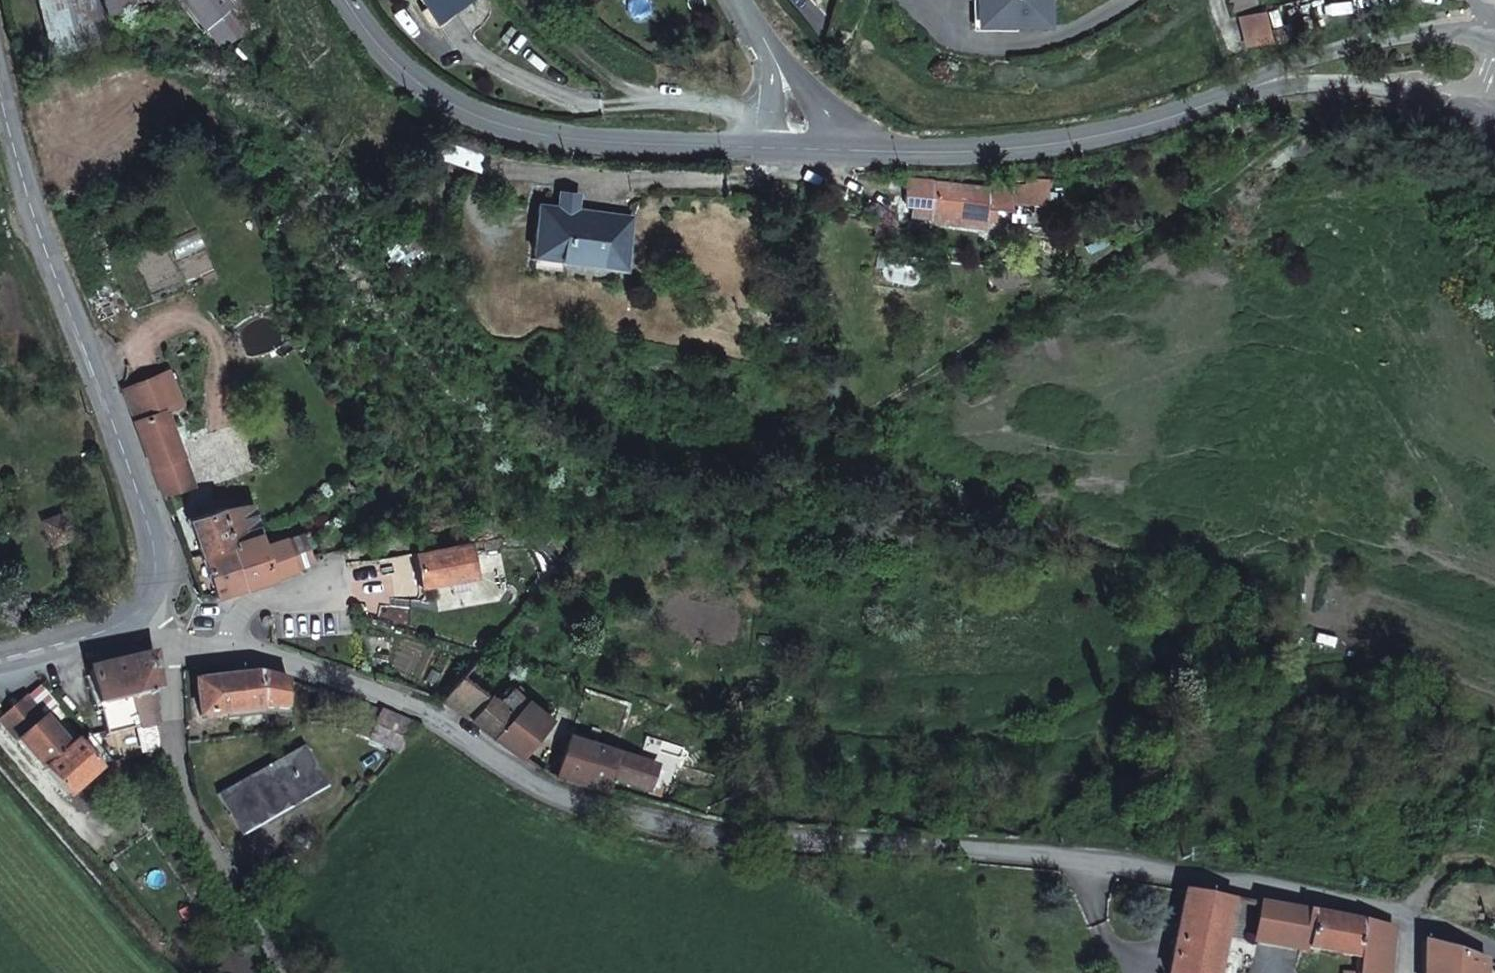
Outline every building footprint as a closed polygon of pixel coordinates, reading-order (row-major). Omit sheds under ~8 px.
[(247,32),(229,9),(236,3),(234,0),(181,0),(221,52),(247,32)] [(436,20),(469,0),(423,0),(436,20)] [(991,30),(1023,27),(1023,34),(1056,31),(1053,0),(988,0),(991,30)] [(1265,11),(1239,16),(1242,39),(1268,35),(1265,11)] [(926,199),(920,197),(922,178),(902,176),(902,182),(900,206),(908,206),(907,218),(925,220),(926,199)] [(978,182),(922,178),(920,197),(926,199),(925,220),(925,223),(986,229),(987,223),(994,223),(994,213),(1011,216),(1012,210),(1050,213),(1052,186),(1024,184),(978,182)] [(536,206),(531,253),(616,263),(622,216),(536,206)] [(167,365),(119,383),(131,414),(145,452),(148,462),(180,451),(163,403),(179,398),(167,365)] [(189,479),(180,451),(148,462),(159,490),(189,479)] [(234,537),(259,529),(249,499),(229,500),(229,493),(215,493),(216,502),(185,512),(198,548),(234,537)] [(264,544),(259,529),(234,537),(245,581),(294,564),(285,538),(264,544)] [(234,537),(198,548),(214,592),(245,581),(234,537)] [(476,539),(422,548),(425,582),(479,577),(478,567),(493,566),(491,545),(477,547),(476,539)] [(265,619),(273,623),(275,611),(266,611),(265,619)] [(158,652),(92,667),(93,671),(86,673),(95,710),(101,709),(107,730),(162,719),(159,707),(163,706),(159,694),(162,694),(160,683),(165,682),(158,652)] [(494,677),(478,652),(437,697),(458,706),(524,754),(547,720),(511,699),(494,677)] [(248,670),(213,676),(194,681),(201,712),(257,699),(289,699),(292,674),(265,670),(248,670)] [(308,712),(395,750),(418,724),(406,716),(321,685),(308,712)] [(40,692),(26,704),(43,725),(58,713),(40,692)] [(26,704),(5,721),(45,767),(65,751),(43,725),(26,704)] [(558,777),(607,789),(609,776),(615,750),(566,739),(558,777)] [(65,751),(45,767),(68,795),(88,775),(100,787),(119,783),(114,764),(108,768),(104,763),(97,767),(79,746),(76,743),(65,751)] [(243,841),(322,786),(294,745),(214,799),(243,841)] [(660,761),(615,750),(609,776),(654,786),(660,761)] [(1188,889),(1175,972),(1220,972),(1231,897),(1188,889)] [(1264,904),(1259,939),(1366,959),(1364,972),(1390,972),(1393,930),(1264,904)] [(1481,960),(1423,939),(1423,972),(1482,972),(1481,960)]
